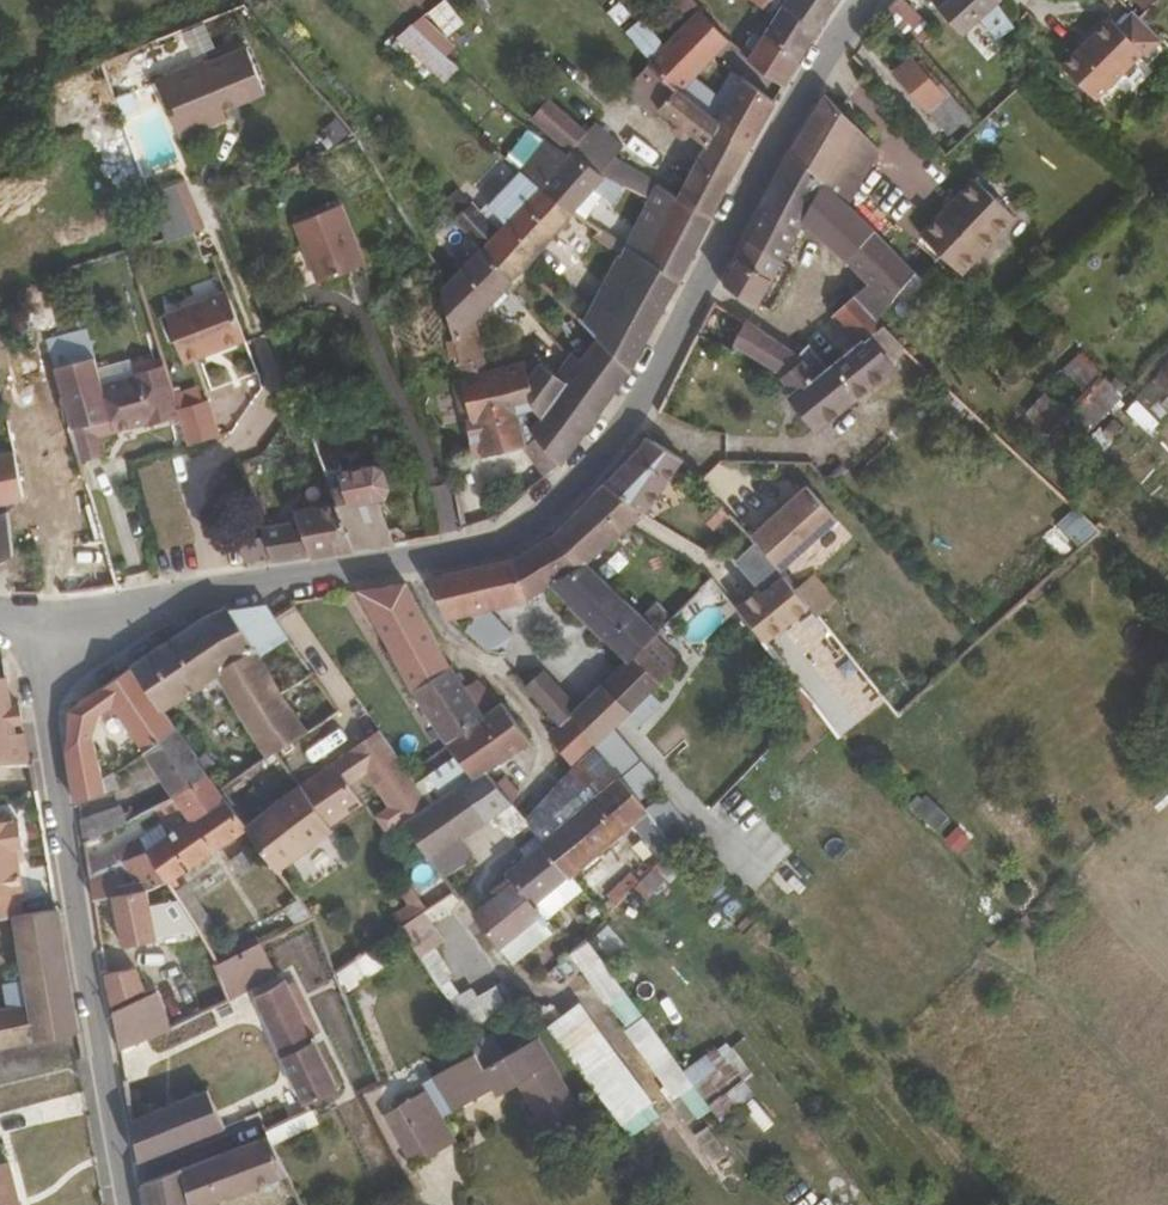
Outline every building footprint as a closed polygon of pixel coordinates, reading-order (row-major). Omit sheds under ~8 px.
[(780,0),(763,0),(758,6),(771,15),(779,2),(780,0)] [(833,0),(780,0),(779,2),(815,28),(833,0)] [(902,0),(893,0),(882,14),(913,51),(933,33),(902,0)] [(935,14),(960,37),(977,20),(999,41),(1007,30),(1010,32),(1014,25),(991,4),(996,0),(948,0),(935,14)] [(797,58),(815,28),(779,2),(771,15),(763,28),(759,33),(797,58)] [(726,38),(695,9),(678,27),(708,57),(726,38)] [(1074,82),(1138,19),(1130,12),(1116,26),(1107,17),(1103,21),(1100,17),(1085,32),(1090,37),(1080,47),(1059,67),(1074,82)] [(1092,100),(1137,55),(1142,59),(1161,41),(1138,19),(1074,82),(1092,100)] [(797,58),(759,33),(763,28),(756,23),(738,52),(781,86),(797,58)] [(394,44),(446,81),(459,64),(407,26),(394,44)] [(708,57),(678,27),(645,61),(649,64),(677,90),(708,57)] [(1080,47),(1090,37),(1085,32),(1075,42),(1080,47)] [(266,91),(250,46),(206,64),(204,60),(158,78),(179,136),(226,118),(221,102),(236,95),(239,102),(266,91)] [(969,116),(922,62),(917,65),(913,61),(897,76),(947,136),(969,116)] [(709,218),(747,146),(704,111),(677,90),(649,64),(627,88),(655,114),(660,107),(702,147),(674,197),(709,218)] [(772,102),(740,77),(733,87),(722,80),(704,111),(747,146),(772,102)] [(845,211),(881,154),(823,97),(787,156),(845,211)] [(530,121),(547,104),(544,101),(527,119),(530,121)] [(579,136),(547,104),(530,121),(564,153),(579,136)] [(609,161),(616,151),(591,126),(564,155),(603,174),(650,201),(658,188),(609,161)] [(603,174),(564,155),(561,159),(523,128),(506,148),(522,163),(541,179),(536,187),(569,211),(603,174)] [(845,211),(787,156),(759,208),(763,211),(726,282),(723,282),(694,339),(729,358),(733,352),(780,379),(800,364),(795,359),(745,329),(801,224),(866,281),(831,312),(833,315),(825,322),(849,345),(860,336),(864,340),(883,322),(877,316),(911,274),(845,211)] [(521,266),(569,211),(536,187),(515,171),(482,204),(502,223),(497,229),(467,201),(452,216),(479,246),(506,277),(517,267),(521,266)] [(973,246),(1010,212),(974,179),(942,215),(973,246)] [(197,230),(179,182),(146,194),(164,242),(197,230)] [(676,281),(709,218),(674,197),(658,188),(650,201),(643,210),(664,227),(643,259),(676,281)] [(362,266),(336,204),(290,224),(301,252),(305,250),(319,284),(362,266)] [(643,259),(664,227),(643,210),(621,245),(623,246),(643,259)] [(984,258),(1019,221),(1010,212),(973,246),(984,258)] [(973,246),(942,215),(922,237),(965,278),(984,258),(973,246)] [(621,245),(596,229),(592,235),(619,254),(623,246),(621,245)] [(469,320),(510,281),(506,277),(479,246),(437,290),(454,363),(469,359),(470,363),(479,360),(469,320)] [(629,370),(676,281),(643,259),(623,246),(619,254),(604,280),(621,291),(603,323),(587,313),(581,323),(629,370)] [(603,323),(621,291),(604,280),(587,313),(603,323)] [(241,340),(222,291),(158,317),(178,364),(241,340)] [(557,468),(629,370),(581,323),(562,306),(544,333),(570,353),(579,363),(564,383),(553,376),(535,362),(523,378),(526,408),(538,420),(527,433),(557,468)] [(818,429),(893,367),(889,362),(908,347),(883,322),(864,340),(860,336),(849,345),(812,375),(800,364),(780,379),(776,382),(818,429)] [(95,356),(89,337),(50,348),(54,367),(95,356)] [(564,383),(579,363),(570,353),(553,376),(564,383)] [(1121,392),(1078,353),(1043,390),(1084,430),(1121,392)] [(102,384),(95,356),(54,367),(70,428),(76,426),(111,416),(102,384)] [(526,408),(523,378),(521,361),(476,372),(474,365),(470,363),(469,359),(454,363),(468,419),(459,421),(470,458),(521,451),(510,417),(520,414),(527,433),(538,420),(526,408)] [(109,454),(104,435),(151,420),(153,423),(180,414),(179,411),(178,408),(164,364),(102,384),(111,416),(76,426),(84,460),(109,454)] [(179,411),(205,401),(204,398),(178,408),(179,411)] [(216,434),(205,401),(179,411),(180,414),(189,442),(216,434)] [(389,545),(372,500),(378,498),(384,488),(378,471),(368,466),(340,475),(317,413),(300,419),(334,507),(351,552),(389,545)] [(642,515),(680,462),(645,440),(632,457),(602,486),(642,515)] [(43,488),(35,449),(14,453),(22,494),(43,488)] [(13,450),(0,453),(0,504),(23,499),(22,494),(14,453),(13,450)] [(642,515),(602,486),(589,500),(625,529),(642,515)] [(777,573),(832,523),(804,492),(751,542),(777,573)] [(23,501),(23,499),(0,504),(0,515),(5,513),(23,501)] [(625,529),(589,500),(553,536),(597,577),(617,556),(609,547),(625,529)] [(351,552),(334,507),(292,515),(293,526),(284,527),(295,559),(351,552)] [(5,513),(0,515),(0,562),(10,558),(5,513)] [(458,532),(498,526),(496,516),(457,523),(458,532)] [(103,537),(99,519),(67,526),(71,545),(103,537)] [(295,559),(284,527),(258,530),(261,537),(268,558),(269,563),(295,559)] [(597,577),(553,536),(520,560),(462,571),(462,574),(426,580),(444,617),(448,616),(486,605),(536,591),(551,584),(624,663),(573,714),(544,674),(540,677),(536,671),(520,684),(553,730),(569,717),(585,733),(599,744),(615,728),(631,712),(650,693),(681,662),(654,637),(657,634),(597,577)] [(268,558),(261,537),(240,545),(246,566),(268,558)] [(777,573),(751,542),(730,559),(754,590),(777,573)] [(794,595),(777,573),(754,590),(730,606),(758,642),(804,606),(794,595)] [(834,605),(813,579),(794,595),(804,606),(815,620),(834,605)] [(447,668),(400,584),(354,593),(410,691),(447,668)] [(713,590),(708,584),(701,590),(707,596),(713,590)] [(509,631),(486,605),(448,616),(483,649),(504,656),(509,631)] [(306,678),(263,608),(225,613),(280,701),(306,678)] [(280,701),(225,613),(206,617),(168,641),(126,669),(158,711),(204,680),(218,700),(223,697),(237,723),(263,759),(317,725),(320,728),(340,714),(311,673),(306,678),(280,701)] [(498,703),(472,681),(461,689),(447,668),(410,691),(444,743),(447,740),(498,703)] [(158,711),(126,669),(70,711),(64,754),(73,804),(101,790),(99,778),(89,740),(94,716),(111,705),(140,749),(170,727),(158,711)] [(21,710),(14,712),(7,683),(0,685),(0,768),(31,768),(28,740),(17,739),(16,732),(25,729),(21,710)] [(641,723),(660,704),(650,693),(631,712),(641,723)] [(480,771),(526,740),(498,703),(447,740),(458,755),(474,776),(480,771)] [(599,744),(585,733),(569,717),(553,730),(542,738),(570,770),(597,746),(599,744)] [(203,769),(170,727),(140,749),(167,790),(200,770),(203,769)] [(640,760),(615,728),(599,744),(597,746),(620,777),(640,760)] [(409,777),(377,731),(247,820),(236,805),(229,810),(241,827),(273,871),(327,833),(324,828),(355,805),(343,788),(360,775),(385,812),(376,820),(385,835),(404,823),(403,822),(429,805),(419,792),(413,783),(409,777)] [(540,844),(620,777),(597,746),(570,770),(517,817),(540,844)] [(489,782),(480,771),(474,776),(458,755),(443,764),(413,783),(419,792),(433,783),(442,796),(429,805),(403,822),(404,823),(428,859),(452,843),(509,806),(489,782)] [(413,783),(443,764),(437,755),(414,769),(415,773),(409,777),(413,783)] [(163,879),(241,827),(229,810),(200,770),(167,790),(184,816),(141,847),(163,879)] [(511,792),(500,775),(489,782),(509,806),(511,792)] [(571,873),(645,810),(620,777),(540,844),(566,876),(571,882),(575,878),(571,873)] [(670,797),(649,806),(662,839),(683,830),(670,797)] [(121,817),(113,803),(77,821),(80,841),(121,817)] [(18,822),(13,822),(4,812),(0,812),(0,918),(11,916),(20,914),(17,895),(23,894),(16,850),(22,849),(18,822)] [(462,859),(452,843),(428,859),(438,874),(462,859)] [(530,906),(566,876),(540,844),(503,874),(511,885),(473,915),(497,947),(530,920),(537,914),(530,906)] [(163,879),(141,847),(114,861),(129,890),(141,888),(142,892),(163,879)] [(129,890),(114,861),(104,867),(112,894),(129,890)] [(112,894),(104,867),(87,876),(91,899),(112,894)] [(153,939),(142,892),(141,888),(129,890),(112,894),(123,946),(153,939)] [(407,942),(442,916),(456,898),(449,890),(396,927),(407,942)] [(304,917),(291,897),(275,906),(286,927),(304,917)] [(79,1033),(57,909),(20,914),(11,916),(27,1005),(0,1010),(0,1050),(79,1033)] [(512,966),(544,939),(530,920),(497,947),(512,966)] [(218,964),(256,943),(251,934),(211,954),(218,964)] [(683,1071),(586,936),(571,950),(667,1083),(683,1071)] [(278,975),(260,941),(256,943),(218,964),(233,999),(278,975)] [(143,990),(135,966),(104,974),(110,1004),(143,990)] [(338,1091),(286,979),(251,993),(303,1106),(338,1091)] [(196,1004),(187,984),(157,996),(170,1028),(201,1015),(196,1004)] [(521,997),(514,987),(508,990),(514,1001),(521,997)] [(504,1008),(492,989),(456,1012),(468,1030),(504,1008)] [(170,1028),(157,996),(155,994),(111,1011),(118,1050),(170,1028)] [(210,1011),(206,1000),(196,1004),(201,1015),(210,1011)] [(562,1052),(593,1029),(576,1007),(546,1031),(562,1052)] [(649,1104),(593,1029),(562,1052),(618,1128),(649,1104)] [(578,1115),(536,1042),(503,1060),(490,1037),(469,1049),(472,1057),(431,1079),(450,1115),(492,1092),(496,1099),(518,1088),(544,1133),(578,1115)] [(224,1128),(215,1110),(205,1090),(131,1120),(138,1162),(224,1128)] [(451,1146),(423,1092),(397,1106),(424,1160),(451,1146)] [(424,1160),(397,1106),(379,1116),(406,1169),(424,1160)] [(313,1127),(307,1114),(266,1131),(268,1135),(272,1144),(313,1127)] [(288,1174),(272,1144),(268,1135),(142,1182),(146,1204),(208,1204),(288,1174)] [(4,1165),(0,1166),(0,1204),(14,1204),(4,1165)]
